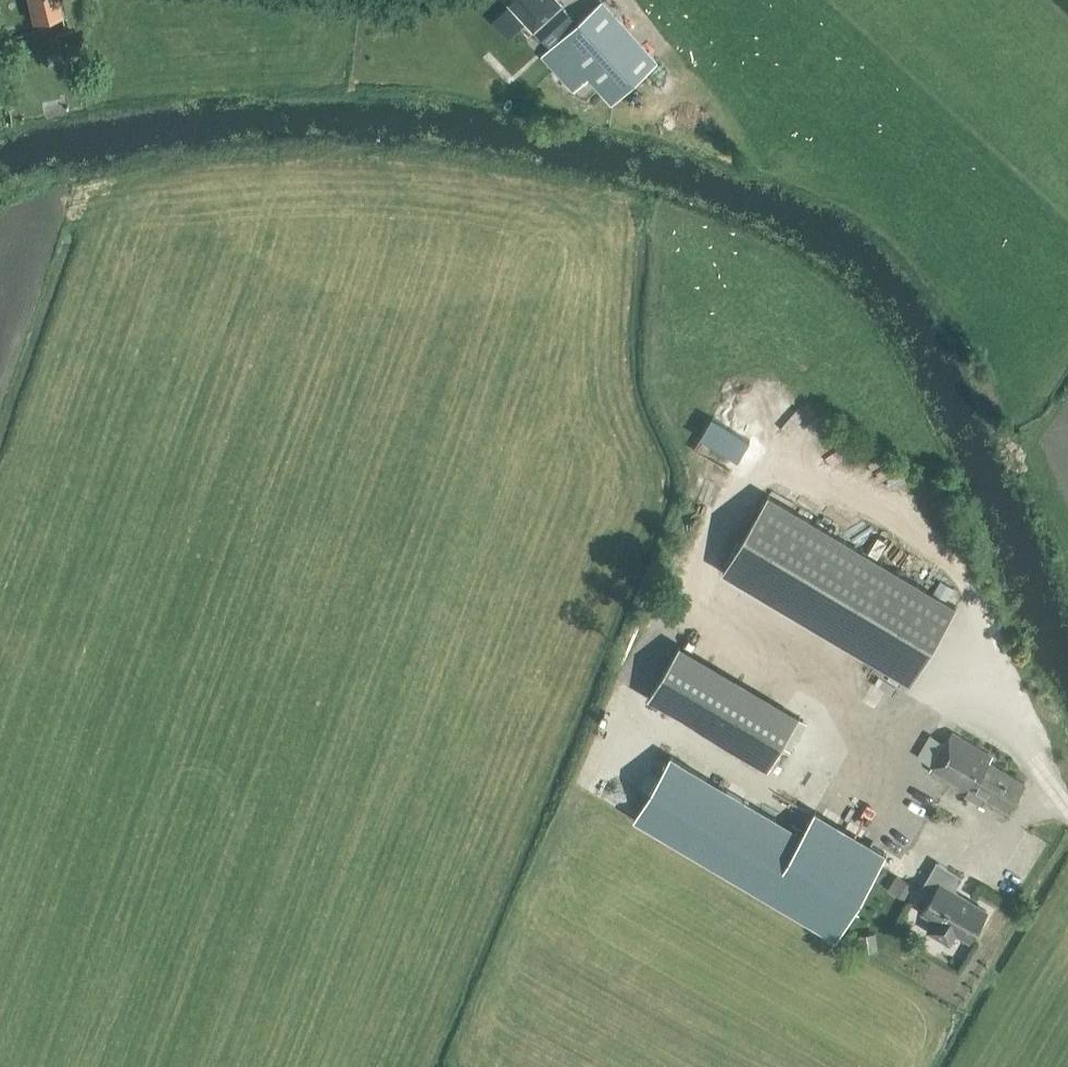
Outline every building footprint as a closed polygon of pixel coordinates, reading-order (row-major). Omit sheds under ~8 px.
[(61,15),(58,0),(27,0),(33,22),(61,15)] [(574,20),(561,6),(560,7),(554,0),(519,0),(513,6),(525,19),(531,14),(534,17),(529,21),(537,29),(536,30),(549,45),(574,20)] [(611,102),(656,61),(602,2),(543,56),(575,90),(580,85),(596,102),(605,94),(611,102)] [(912,683),(957,606),(768,494),(723,571),(912,683)] [(769,769),(799,717),(679,646),(648,699),(769,769)] [(994,755),(953,731),(946,743),(931,734),(918,756),(933,765),(930,770),(968,792),(971,786),(1010,809),(1026,781),(991,760),(994,755)] [(801,833),(670,756),(634,817),(837,937),(882,860),(886,854),(814,811),(811,817),(801,833)] [(971,939),(988,910),(955,891),(964,876),(939,861),(922,889),(933,896),(924,911),(936,918),(930,929),(951,942),(958,931),(971,939)] [(909,884),(897,876),(889,890),(901,897),(909,884)] [(878,950),(875,932),(857,934),(859,952),(878,950)]
